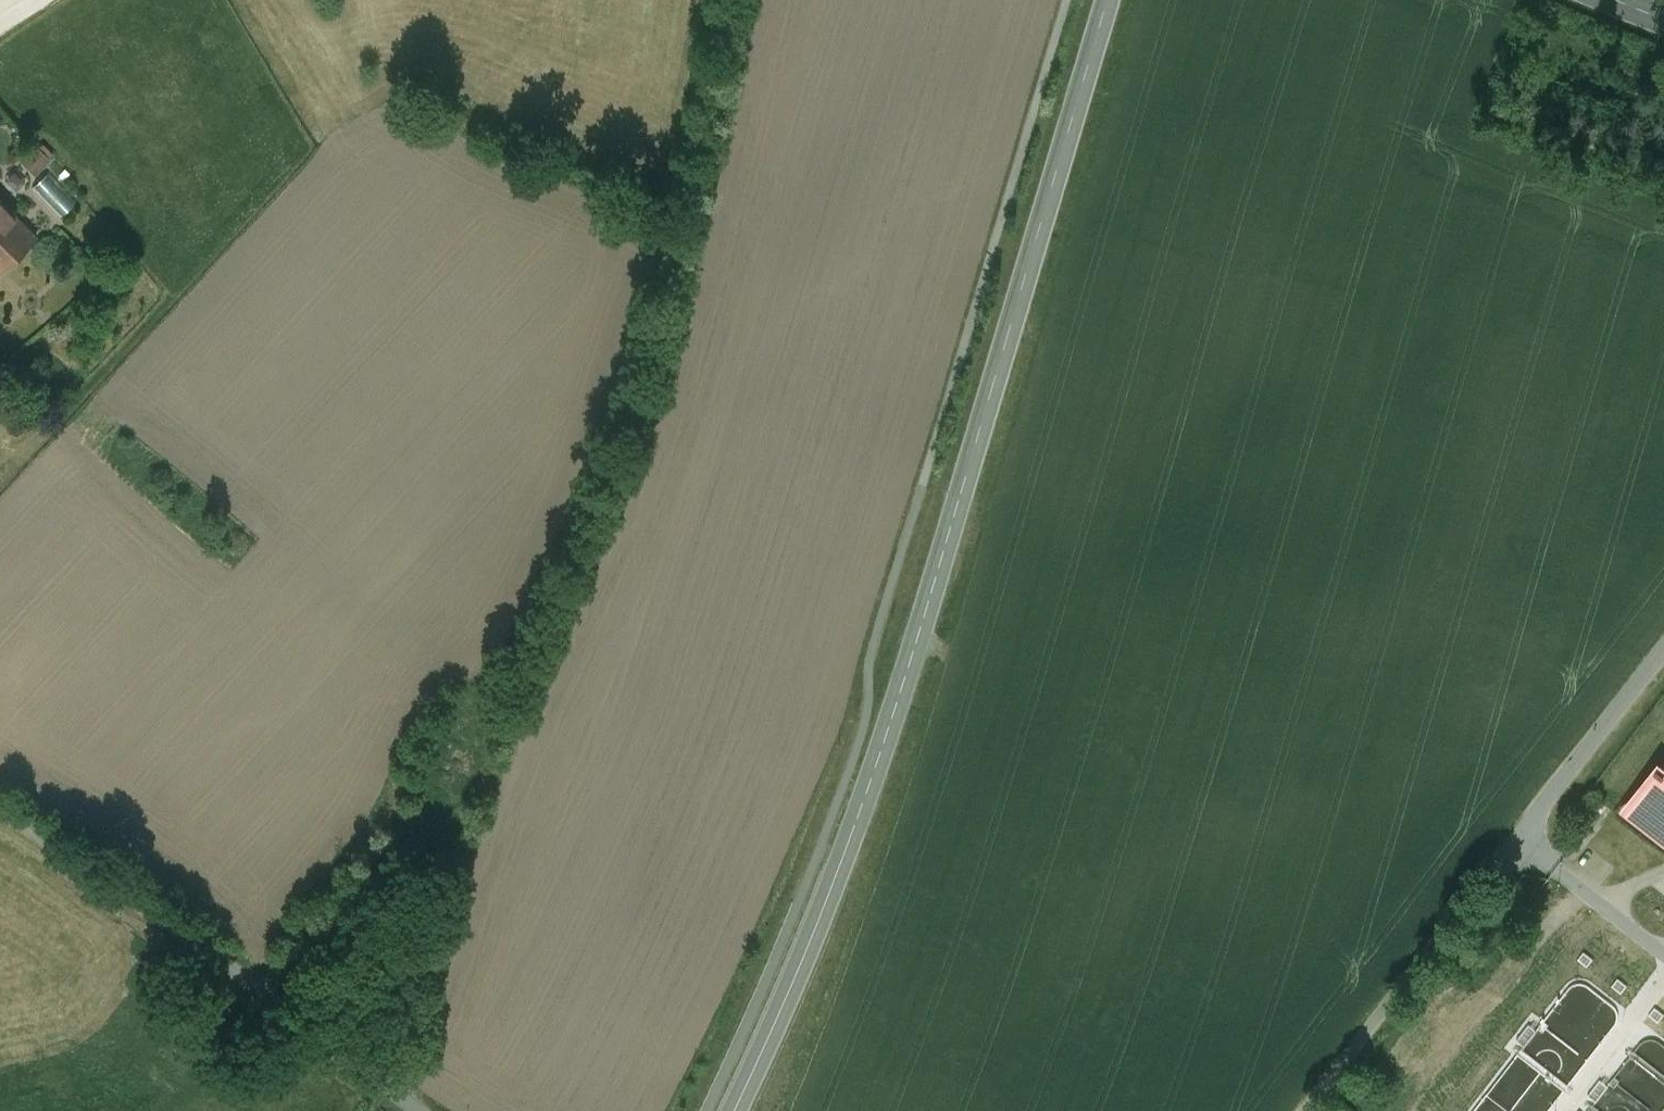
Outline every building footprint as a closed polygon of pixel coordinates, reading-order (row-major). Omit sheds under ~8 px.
[(38,174),(53,158),(38,145),(24,162),(38,174)] [(36,184),(65,214),(81,198),(52,168),(36,184)] [(0,200),(0,270),(1,271),(36,237),(0,200)]
